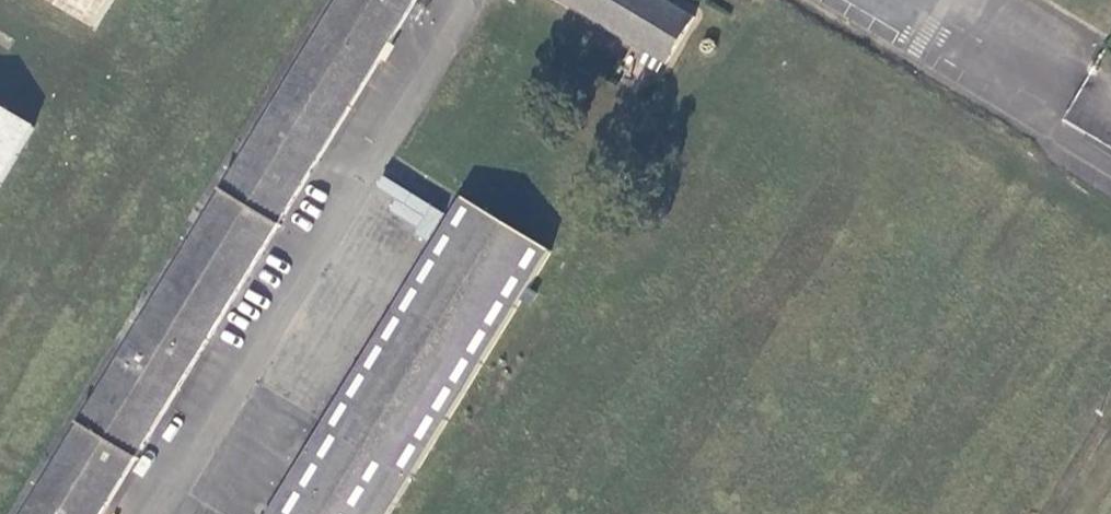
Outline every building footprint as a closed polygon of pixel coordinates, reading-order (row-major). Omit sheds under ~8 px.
[(28,513),(105,513),(414,0),(338,0),(28,513)] [(101,29),(116,0),(46,0),(101,29)] [(672,0),(561,0),(671,63),(698,15),(672,0)] [(32,118),(0,101),(0,180),(32,118)] [(468,200),(276,513),(394,513),(554,252),(468,200)]
